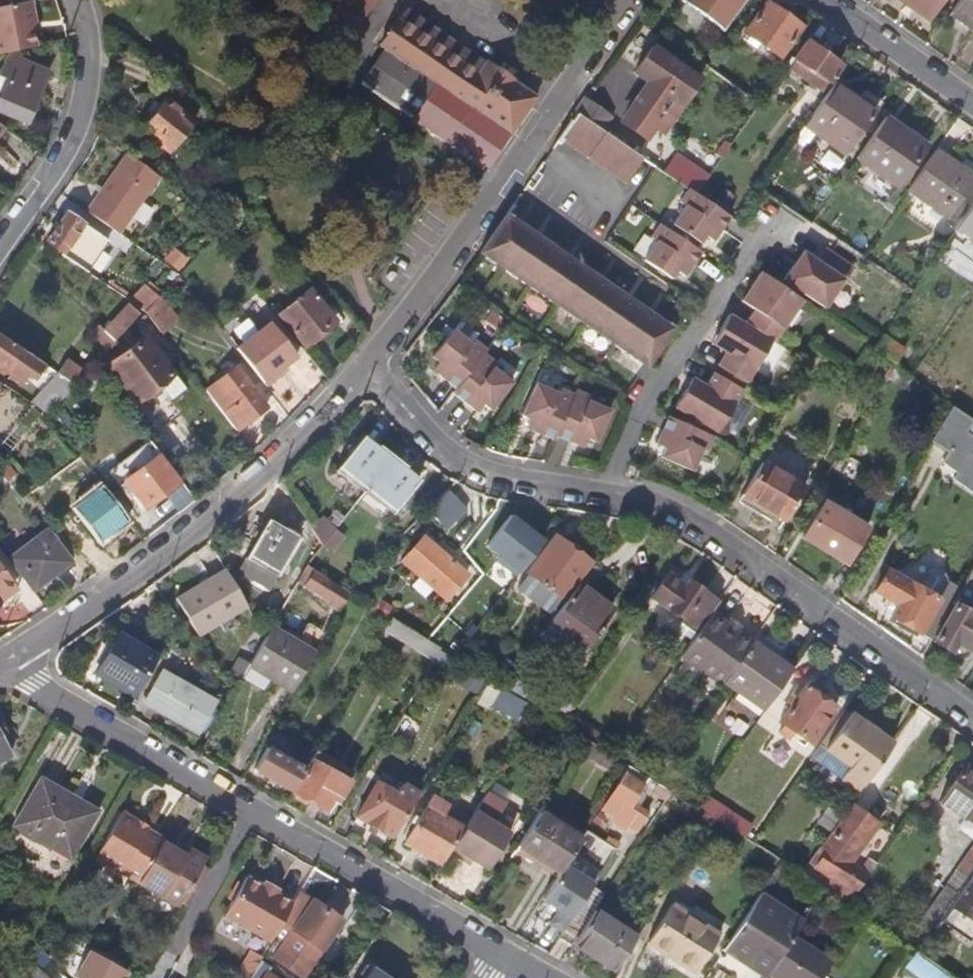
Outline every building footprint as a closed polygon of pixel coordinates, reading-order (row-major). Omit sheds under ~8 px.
[(0,3),(0,50),(34,44),(29,17),(32,11),(30,2),(28,0),(17,0),(0,3)] [(357,0),(324,0),(310,21),(331,36),(357,0)] [(736,0),(677,0),(675,3),(715,30),(736,0)] [(938,0),(903,0),(927,16),(938,0)] [(949,11),(972,27),(972,0),(957,0),(949,11)] [(775,57),(796,25),(763,3),(741,34),(775,57)] [(394,4),(387,16),(468,72),(476,59),(394,4)] [(528,94),(476,59),(468,72),(387,16),(370,40),(382,48),(358,85),(480,167),(528,94)] [(791,59),(822,80),(833,64),(802,42),(791,59)] [(649,125),(660,111),(685,74),(642,46),(625,69),(638,80),(619,108),(627,113),(620,124),(640,138),(649,125)] [(0,92),(0,111),(27,122),(49,73),(14,59),(0,92)] [(844,153),(874,109),(858,99),(831,80),(801,124),(844,153)] [(858,99),(874,109),(878,104),(862,93),(858,99)] [(604,114),(575,94),(565,110),(566,111),(594,129),(604,114)] [(159,95),(134,125),(165,149),(189,119),(159,95)] [(616,180),(632,156),(594,129),(566,111),(561,119),(559,118),(545,138),(550,141),(552,137),(616,180)] [(660,111),(649,125),(658,132),(668,117),(660,111)] [(881,118),(853,160),(895,188),(920,151),(902,140),(905,134),(881,118)] [(902,140),(920,151),(925,144),(907,132),(905,134),(902,140)] [(116,231),(157,175),(122,150),(82,207),(116,231)] [(971,180),(931,151),(905,189),(945,217),(941,223),(947,227),(962,205),(957,201),(971,180)] [(650,152),(643,163),(648,166),(663,176),(670,166),(650,152)] [(700,172),(705,176),(714,164),(708,160),(700,172)] [(709,244),(726,219),(692,196),(685,191),(678,202),(682,205),(669,224),(697,244),(701,238),(709,244)] [(965,246),(968,241),(972,244),(972,195),(947,234),(965,246)] [(84,267),(104,239),(64,211),(46,236),(62,247),(60,250),(84,267)] [(667,331),(497,212),(471,251),(642,369),(667,331)] [(697,244),(669,224),(664,231),(692,251),(697,244)] [(680,279),(697,254),(692,251),(664,231),(656,226),(649,237),(653,240),(640,259),(668,279),(672,273),(680,279)] [(844,273),(817,254),(808,266),(799,280),(785,271),(775,285),(817,313),(844,273)] [(808,266),(795,257),(785,271),(799,280),(808,266)] [(739,327),(765,344),(768,346),(795,305),(754,277),(744,291),(757,300),(748,314),(739,327)] [(303,290),(273,314),(297,344),(327,319),(303,290)] [(174,315),(157,291),(142,307),(157,327),(174,315)] [(757,300),(744,291),(735,305),(748,314),(757,300)] [(109,339),(130,309),(118,300),(97,330),(109,339)] [(267,320),(233,346),(263,385),(278,373),(275,369),(294,355),(267,320)] [(765,344),(739,327),(737,331),(721,322),(712,337),(726,345),(717,359),(709,372),(738,389),(765,344)] [(424,370),(447,389),(475,354),(478,351),(468,342),(465,346),(447,331),(425,358),(430,362),(424,370)] [(901,348),(879,334),(868,349),(867,351),(885,364),(889,366),(901,348)] [(145,335),(110,362),(139,401),(174,374),(145,335)] [(726,345),(712,337),(703,351),(717,359),(726,345)] [(43,363),(22,349),(20,352),(0,338),(0,371),(10,378),(12,375),(20,380),(27,372),(30,374),(34,369),(38,371),(43,363)] [(774,339),(759,365),(770,371),(784,345),(774,339)] [(447,389),(444,393),(467,412),(473,404),(478,408),(500,381),(482,366),(485,363),(475,354),(447,389)] [(66,357),(56,372),(72,383),(84,370),(66,357)] [(238,374),(210,395),(241,434),(268,413),(238,374)] [(736,394),(707,377),(699,390),(690,404),(676,396),(667,411),(710,436),(736,394)] [(699,390),(685,381),(676,396),(690,404),(699,390)] [(518,426),(545,440),(547,435),(566,395),(554,389),(552,394),(531,384),(516,415),(522,418),(518,426)] [(566,395),(547,435),(574,448),(578,439),(584,442),(599,411),(578,400),(580,396),(568,390),(566,395)] [(972,422),(949,407),(930,441),(947,452),(941,462),(957,473),(953,480),(972,493),(972,423),(972,422)] [(706,443),(662,421),(648,448),(657,452),(654,458),(685,473),(696,452),(700,455),(706,443)] [(357,488),(380,455),(353,436),(329,469),(357,488)] [(160,451),(150,439),(109,471),(118,483),(124,478),(143,503),(176,479),(156,454),(160,451)] [(411,476),(380,455),(357,488),(387,509),(411,476)] [(802,486),(758,460),(740,492),(783,517),(802,486)] [(464,503),(442,483),(424,503),(446,523),(464,503)] [(862,525),(823,501),(804,532),(843,556),(862,525)] [(270,511),(249,545),(280,562),(300,529),(270,511)] [(517,574),(544,540),(511,514),(487,544),(501,555),(498,559),(517,574)] [(42,530),(7,556),(29,587),(66,561),(42,530)] [(400,556),(442,594),(463,571),(420,533),(400,556)] [(525,568),(560,596),(586,563),(551,536),(525,568)] [(270,578),(280,562),(249,545),(240,560),(270,578)] [(946,602),(879,558),(864,581),(896,601),(889,613),(925,636),(928,632),(946,602)] [(946,602),(928,632),(954,648),(959,640),(966,645),(972,635),(972,560),(946,602)] [(200,627),(250,599),(229,561),(179,589),(200,627)] [(296,579),(338,606),(347,590),(305,563),(296,579)] [(13,582),(0,565),(0,592),(13,582)] [(680,623),(693,632),(708,611),(714,602),(701,593),(704,588),(684,574),(678,583),(663,573),(648,595),(683,619),(680,623)] [(13,582),(0,592),(0,602),(1,603),(19,589),(13,582)] [(548,624),(578,645),(597,619),(598,620),(607,608),(576,586),(548,624)] [(373,592),(368,599),(383,609),(388,601),(373,592)] [(749,640),(708,611),(693,632),(679,655),(719,684),(721,679),(749,640)] [(385,626),(433,656),(439,644),(392,614),(385,626)] [(248,665),(290,689),(312,651),(269,626),(267,630),(248,665)] [(116,630),(93,669),(132,691),(154,652),(116,630)] [(721,679),(761,707),(788,667),(749,640),(721,679)] [(196,728),(213,699),(161,669),(145,698),(196,728)] [(795,678),(770,714),(807,739),(832,703),(828,700),(828,693),(817,686),(810,688),(795,678)] [(521,717),(529,697),(488,681),(481,702),(521,717)] [(827,738),(849,706),(844,702),(820,734),(827,738)] [(891,736),(849,706),(827,738),(847,752),(843,759),(864,774),(891,736)] [(17,753),(0,718),(0,761),(17,753)] [(291,790),(303,768),(265,746),(253,767),(291,790)] [(303,768),(291,790),(297,792),(297,798),(306,803),(311,801),(333,812),(351,780),(348,778),(353,769),(315,748),(303,768)] [(962,761),(936,799),(959,815),(961,812),(972,820),(972,769),(962,761)] [(640,801),(648,806),(656,794),(622,774),(615,785),(627,792),(622,801),(634,809),(640,801)] [(67,803),(71,796),(41,778),(14,823),(67,855),(90,817),(67,803)] [(357,812),(393,835),(420,789),(404,780),(397,791),(376,779),(357,812)] [(67,803),(90,817),(95,809),(71,796),(67,803)] [(876,815),(849,796),(819,838),(826,844),(814,860),(843,880),(855,863),(846,856),(876,815)] [(407,840),(442,861),(451,846),(464,825),(429,804),(407,840)] [(518,841),(560,867),(563,861),(582,832),(541,804),(518,841)] [(512,828),(476,805),(464,825),(451,846),(464,855),(467,850),(490,865),(512,828)] [(94,855),(137,879),(159,839),(142,830),(133,824),(135,820),(118,811),(94,855)] [(145,825),(135,820),(133,824),(142,830),(145,825)] [(957,886),(972,864),(972,835),(943,876),(957,886)] [(179,898),(199,863),(202,857),(201,854),(185,845),(181,851),(173,846),(159,839),(137,879),(177,901),(179,898)] [(176,840),(173,846),(181,851),(185,845),(176,840)] [(592,879),(563,861),(560,867),(542,896),(558,906),(549,920),(562,928),(592,879)] [(199,863),(179,898),(187,901),(206,868),(199,863)] [(972,932),(972,864),(957,886),(939,912),(972,934),(972,932)] [(273,888),(259,882),(243,873),(222,912),(269,938),(275,927),(291,898),(273,888)] [(259,882),(273,888),(277,882),(264,875),(259,882)] [(804,914),(760,886),(724,943),(768,971),(769,969),(793,930),(804,914)] [(285,933),(275,927),(269,938),(267,942),(277,948),(272,954),(301,974),(342,917),(313,897),(285,933)] [(718,926),(671,897),(649,933),(696,963),(718,926)] [(637,930),(595,903),(574,937),(616,963),(637,930)] [(793,930),(769,969),(783,977),(821,977),(835,956),(793,930)] [(928,977),(965,977),(916,944),(905,962),(928,977)] [(89,947),(73,973),(80,977),(120,977),(125,969),(89,947)] [(363,958),(352,973),(358,977),(357,977),(390,977),(363,958)] [(267,967),(257,960),(247,977),(270,977),(263,974),(267,967)] [(37,964),(24,977),(54,977),(37,964)]
